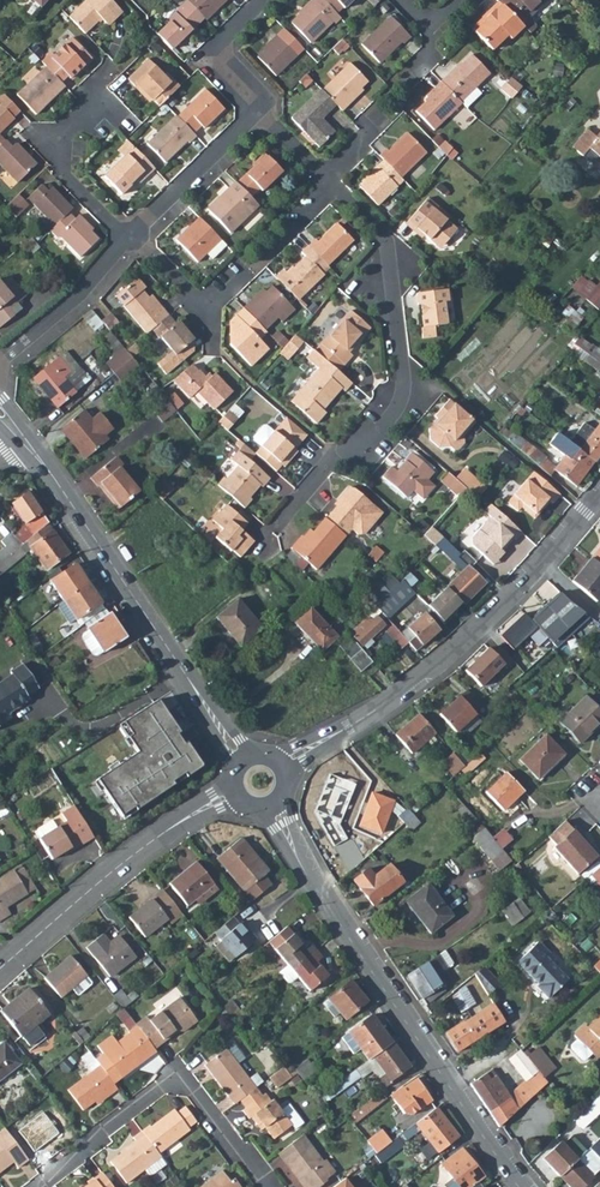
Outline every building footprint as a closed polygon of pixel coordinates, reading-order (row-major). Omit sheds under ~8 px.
[(113,0),(87,0),(71,16),(71,17),(86,32),(87,33),(103,17),(110,25),(124,11),(113,0)] [(198,26),(206,19),(188,0),(163,25),(167,29),(160,36),(171,47),(178,41),(182,45),(189,39),(187,37),(198,26)] [(188,0),(206,19),(207,21),(228,0),(188,0)] [(312,41),(339,15),(336,13),(324,0),(312,0),(305,8),(306,9),(293,22),(312,41)] [(336,13),(343,6),(345,8),(353,0),(324,0),(336,13)] [(502,5),(503,5),(524,28),(531,35),(537,28),(528,19),(548,0),(507,0),(502,5)] [(503,5),(497,10),(496,9),(484,20),(486,21),(476,31),(494,50),(509,35),(512,39),(524,28),(503,5)] [(412,37),(392,16),(363,43),(381,62),(404,41),(405,43),(412,37)] [(198,26),(187,37),(189,39),(201,28),(198,26)] [(272,40),(273,42),(259,55),(277,75),(298,54),(279,33),(272,40)] [(55,54),(53,52),(42,62),(47,67),(62,82),(70,75),(72,78),(94,58),(74,37),(55,54)] [(338,54),(348,44),(342,38),(332,48),(338,54)] [(458,67),(457,66),(441,81),(462,102),(475,90),(492,73),(473,53),(458,67)] [(153,102),(155,100),(161,106),(165,103),(182,86),(168,72),(165,75),(156,65),(150,57),(130,77),(153,102)] [(342,110),(350,102),(347,99),(367,80),(350,62),(321,89),(336,104),(342,110)] [(47,67),(19,93),(38,113),(66,87),(62,82),(47,67)] [(313,80),(313,79),(306,73),(300,79),(307,87),(313,80)] [(417,109),(435,129),(462,102),(441,81),(428,94),(429,95),(425,99),(427,101),(417,109)] [(320,88),(291,116),(319,146),(334,132),(321,117),(336,104),(321,89),(320,88)] [(226,108),(207,89),(178,116),(194,132),(202,125),(205,127),(226,108)] [(475,90),(462,102),(467,108),(480,95),(475,90)] [(0,103),(0,146),(8,139),(9,138),(2,131),(17,118),(15,117),(22,111),(6,94),(0,100),(0,101),(1,102),(0,103)] [(177,115),(149,142),(167,161),(189,140),(191,142),(197,135),(194,132),(178,116),(177,115)] [(587,129),(572,147),(582,156),(589,149),(599,158),(599,134),(597,138),(587,129)] [(388,149),(387,148),(380,154),(384,159),(402,177),(428,152),(408,131),(388,149)] [(19,181),(39,163),(20,142),(16,142),(13,145),(8,139),(0,146),(0,147),(0,161),(19,181)] [(438,147),(447,155),(453,149),(445,140),(438,147)] [(131,143),(125,150),(128,153),(106,175),(124,193),(139,179),(141,182),(156,168),(131,143)] [(255,162),(256,163),(236,182),(250,197),(260,188),(261,189),(282,171),(265,153),(255,162)] [(384,159),(371,172),(373,173),(364,181),(360,186),(379,205),(405,180),(402,177),(384,159)] [(371,172),(362,180),(364,181),(373,173),(371,172)] [(235,181),(209,206),(232,232),(259,206),(250,197),(236,182),(235,181)] [(43,184),(30,196),(56,225),(71,212),(75,208),(53,185),(48,190),(43,184)] [(20,194),(8,206),(15,215),(28,202),(20,194)] [(427,196),(423,200),(432,207),(435,203),(427,196)] [(423,200),(406,220),(423,235),(439,248),(456,227),(445,218),(442,208),(435,203),(432,207),(423,200)] [(52,230),(58,237),(62,234),(82,255),(100,238),(93,231),(89,226),(91,225),(81,214),(76,218),(71,212),(56,225),(52,230)] [(221,239),(199,217),(177,239),(198,261),(207,253),(221,239)] [(316,238),(315,237),(308,244),(325,261),(351,237),(335,219),(316,238)] [(421,238),(423,235),(406,220),(404,223),(421,238)] [(226,245),(221,239),(207,253),(212,259),(226,245)] [(308,244),(302,250),(306,255),(287,273),(283,268),(275,276),(298,298),(305,291),(330,267),(325,261),(308,244)] [(12,314),(8,309),(16,302),(25,295),(8,274),(0,280),(0,324),(12,314)] [(161,311),(149,297),(143,289),(145,287),(137,278),(126,287),(133,296),(123,305),(147,335),(152,330),(170,316),(164,309),(161,311)] [(292,304),(273,284),(266,291),(255,302),(252,299),(244,307),(266,330),(292,304)] [(115,296),(123,305),(133,296),(126,287),(115,296)] [(419,325),(421,336),(435,334),(433,324),(445,321),(442,300),(447,299),(445,287),(414,292),(416,304),(418,304),(420,314),(421,325),(419,325)] [(599,312),(599,287),(588,301),(599,312)] [(266,291),(263,288),(252,299),(255,302),(266,291)] [(164,309),(152,294),(149,297),(161,311),(164,309)] [(16,302),(8,309),(12,314),(20,307),(16,302)] [(244,307),(230,321),(235,328),(230,333),(235,338),(231,342),(253,365),(271,348),(261,338),(268,331),(266,330),(244,307)] [(369,325),(350,309),(315,350),(338,370),(353,353),(349,349),(369,325)] [(110,331),(120,322),(111,311),(101,320),(110,331)] [(175,323),(170,316),(152,330),(158,337),(160,336),(173,351),(159,364),(167,374),(186,359),(181,351),(194,339),(179,320),(175,323)] [(273,337),(285,345),(290,338),(278,330),(273,337)] [(296,333),(283,347),(291,354),(304,340),(296,333)] [(574,344),(580,348),(585,343),(579,338),(574,344)] [(181,351),(186,359),(194,352),(194,339),(181,351)] [(599,363),(599,349),(592,343),(589,346),(585,343),(580,348),(588,354),(599,363)] [(570,349),(577,353),(580,348),(574,344),(570,349)] [(321,371),(293,404),(319,425),(328,415),(326,413),(323,410),(330,402),(342,388),(345,391),(353,382),(338,370),(315,350),(313,347),(305,356),(321,371)] [(124,348),(106,363),(113,373),(114,372),(132,357),(127,351),(124,348)] [(583,360),(599,372),(599,370),(599,363),(588,354),(583,360)] [(72,371),(59,356),(34,377),(58,406),(76,392),(64,377),(72,371)] [(113,373),(121,382),(140,367),(132,357),(114,372),(113,373)] [(173,380),(189,397),(197,391),(214,409),(233,391),(215,372),(208,379),(199,369),(198,370),(193,364),(173,380)] [(154,413),(161,421),(175,410),(168,401),(154,413)] [(323,410),(326,413),(333,405),(330,402),(323,410)] [(461,439),(474,425),(448,403),(446,402),(433,418),(435,420),(437,422),(433,426),(431,425),(427,430),(429,441),(437,447),(446,447),(450,450),(457,450),(462,443),(462,440),(461,439)] [(521,407),(517,411),(521,415),(525,410),(521,406),(521,407)] [(68,437),(72,434),(80,443),(76,446),(87,458),(109,439),(105,434),(113,427),(100,411),(92,418),(84,408),(61,428),(68,437)] [(236,418),(227,410),(217,421),(226,429),(236,418)] [(255,454),(276,472),(282,465),(280,463),(292,448),(295,451),(307,435),(285,416),(273,431),(261,446),(255,453),(255,454)] [(599,423),(594,430),(584,422),(573,437),(569,442),(570,443),(594,461),(596,462),(599,457),(599,423)] [(261,446),(273,431),(265,425),(262,426),(253,437),(253,440),(261,446)] [(518,451),(539,468),(546,460),(526,443),(512,430),(510,433),(503,427),(497,433),(498,434),(508,442),(518,451)] [(557,433),(549,443),(566,456),(555,469),(576,486),(594,461),(570,443),(569,442),(557,433)] [(72,434),(68,437),(76,446),(80,443),(72,434)] [(237,451),(249,460),(249,461),(255,454),(255,453),(243,444),(237,451)] [(224,476),(217,483),(245,507),(252,499),(249,497),(260,485),(262,486),(270,477),(249,461),(249,460),(237,451),(229,461),(236,466),(226,478),(224,476)] [(391,464),(381,475),(406,496),(412,490),(422,499),(433,486),(426,480),(434,471),(410,451),(403,460),(404,461),(397,470),(391,464)] [(122,465),(115,456),(90,477),(98,486),(99,485),(119,508),(139,491),(119,467),(122,465)] [(549,477),(556,468),(546,460),(539,468),(541,470),(549,477)] [(455,479),(465,489),(474,479),(463,471),(455,479)] [(441,480),(448,486),(455,479),(448,473),(441,480)] [(559,496),(532,473),(506,505),(517,513),(520,509),(534,520),(549,501),(552,504),(559,496)] [(445,490),(456,501),(466,490),(465,489),(455,479),(448,486),(445,490)] [(465,489),(466,490),(479,496),(485,489),(474,479),(465,489)] [(356,488),(348,484),(336,497),(339,499),(324,516),(344,533),(345,534),(352,527),(362,536),(383,512),(373,503),(356,488)] [(12,503),(25,524),(14,533),(23,545),(27,541),(48,524),(49,523),(28,492),(12,503)] [(223,527),(216,536),(233,550),(233,549),(241,556),(254,540),(241,529),(248,520),(226,503),(212,519),(223,527)] [(510,524),(488,505),(482,512),(488,518),(470,539),(470,547),(488,562),(494,555),(498,554),(512,539),(503,531),(510,524)] [(298,534),(289,545),(289,546),(307,560),(314,567),(344,533),(324,516),(323,515),(312,528),(309,525),(300,535),(298,534)] [(31,548),(46,569),(68,553),(48,524),(27,541),(31,548)] [(520,533),(510,524),(503,531),(512,539),(514,541),(520,533)] [(443,537),(432,526),(422,537),(433,547),(436,545),(443,537)] [(20,547),(23,545),(14,533),(11,531),(0,540),(6,547),(0,553),(0,563),(20,547)] [(436,545),(462,571),(448,586),(465,603),(484,583),(470,568),(476,562),(464,550),(460,554),(443,537),(436,545)] [(23,545),(20,547),(25,553),(31,548),(27,541),(23,545)] [(591,557),(599,565),(599,545),(591,557)] [(289,546),(283,553),(299,569),(307,560),(289,546)] [(25,553),(20,547),(0,563),(0,574),(25,553)] [(571,580),(595,601),(599,595),(599,565),(591,557),(571,580)] [(64,600),(70,595),(88,584),(75,564),(51,581),(64,600)] [(402,578),(402,579),(414,593),(421,586),(408,572),(402,578)] [(378,603),(389,592),(373,576),(362,588),(378,603)] [(387,619),(414,593),(402,579),(389,592),(378,603),(376,605),(387,619)] [(84,624),(105,609),(88,584),(70,595),(64,600),(81,626),(84,624)] [(588,617),(569,602),(558,591),(544,606),(571,634),(588,617)] [(254,624),(245,612),(235,601),(213,619),(223,631),(233,643),(236,647),(259,629),(254,624)] [(571,634),(544,606),(530,619),(548,638),(557,647),(571,634)] [(103,653),(125,638),(105,608),(105,609),(84,624),(100,648),(103,653)] [(337,636),(310,608),(294,622),(321,650),(337,636)] [(501,637),(514,650),(529,636),(539,646),(548,638),(530,619),(524,613),(501,637)] [(438,630),(423,614),(401,634),(408,642),(415,651),(438,630)] [(350,631),(366,649),(374,642),(370,637),(384,624),(375,615),(370,620),(366,615),(350,631)] [(389,621),(387,623),(390,627),(385,631),(401,648),(408,642),(401,634),(389,621)] [(100,648),(84,624),(81,626),(76,630),(91,651),(93,652),(100,648)] [(337,644),(360,671),(372,661),(369,658),(348,633),(337,644)] [(481,687),(503,665),(507,668),(514,662),(509,656),(501,648),(495,654),(488,648),(465,671),(481,687)] [(13,674),(0,682),(0,722),(4,720),(1,715),(29,697),(26,692),(37,685),(22,661),(10,669),(13,674)] [(481,720),(473,712),(480,706),(466,690),(439,714),(456,733),(463,726),(468,732),(481,720)] [(582,743),(599,727),(599,706),(590,695),(562,720),(582,743)] [(128,723),(135,735),(130,738),(141,753),(99,779),(124,819),(203,766),(177,726),(160,702),(128,723)] [(396,734),(412,753),(436,733),(419,714),(396,734)] [(521,757),(539,778),(566,755),(547,734),(521,757)] [(456,744),(451,749),(454,753),(466,766),(472,761),(456,744)] [(466,775),(486,757),(481,752),(472,761),(466,766),(461,770),(466,775)] [(454,753),(444,764),(455,776),(461,770),(466,766),(454,753)] [(355,784),(330,775),(316,812),(333,846),(346,839),(339,824),(355,784)] [(480,795),(496,814),(518,795),(502,777),(480,795)] [(408,808),(405,811),(392,800),(372,792),(360,825),(381,833),(389,807),(397,813),(405,822),(414,814),(408,808)] [(74,806),(62,814),(67,822),(57,828),(40,838),(39,839),(52,860),(70,849),(71,851),(94,837),(74,806)] [(405,822),(411,829),(420,821),(414,814),(405,822)] [(40,838),(57,828),(52,820),(37,829),(37,833),(40,838)] [(554,845),(571,830),(564,822),(547,837),(554,845)] [(594,859),(580,842),(585,837),(576,826),(571,830),(554,845),(551,847),(576,875),(594,859)] [(473,838),(483,852),(496,840),(485,828),(473,838)] [(501,847),(513,837),(507,830),(496,840),(501,847)] [(363,844),(371,853),(381,844),(373,835),(363,844)] [(217,858),(228,872),(253,900),(272,883),(265,875),(269,871),(252,852),(240,838),(217,858)] [(513,862),(501,847),(496,840),(483,852),(499,873),(513,862)] [(363,844),(348,859),(355,867),(371,853),(363,844)] [(169,884),(186,906),(194,899),(214,884),(196,863),(169,884)] [(354,882),(373,906),(403,883),(389,866),(375,877),(369,870),(354,882)] [(23,867),(0,881),(0,920),(10,914),(6,905),(35,887),(23,867)] [(598,868),(588,876),(599,889),(599,867),(598,868)] [(194,899),(198,904),(217,889),(214,884),(194,899)] [(405,902),(430,933),(453,915),(427,884),(405,902)] [(181,915),(161,891),(150,900),(168,923),(169,925),(181,915)] [(513,924),(528,911),(517,897),(501,908),(513,924)] [(168,923),(150,900),(128,917),(145,940),(168,923)] [(215,933),(221,940),(235,958),(253,944),(238,925),(232,918),(215,933)] [(253,944),(256,941),(242,922),(238,925),(253,944)] [(306,945),(295,931),(289,925),(269,942),(275,948),(293,970),(319,948),(312,940),(306,945)] [(101,932),(84,947),(109,976),(133,955),(115,934),(107,940),(101,932)] [(235,958),(221,940),(215,945),(229,963),(235,958)] [(535,984),(547,997),(568,979),(546,955),(550,952),(540,940),(518,960),(538,982),(535,984)] [(325,955),(319,948),(293,970),(299,976),(310,989),(330,973),(319,960),(325,955)] [(435,972),(453,960),(444,948),(407,974),(425,1002),(440,992),(437,987),(443,983),(435,972)] [(69,985),(74,991),(88,979),(69,956),(42,978),(57,995),(69,985)] [(597,973),(599,970),(599,956),(590,965),(597,973)] [(484,965),(474,973),(487,993),(499,983),(484,965)] [(299,976),(293,970),(284,977),(288,982),(292,982),(299,976)] [(339,1012),(345,1019),(367,1000),(351,980),(328,998),(330,1000),(324,1005),(334,1016),(339,1012)] [(452,999),(461,1011),(474,1003),(463,986),(447,999),(449,1001),(452,999)] [(223,997),(216,987),(211,992),(218,1001),(223,997)] [(42,1008),(25,988),(0,1009),(0,1013),(15,1031),(15,1030),(24,1040),(37,1028),(29,1019),(42,1008)] [(113,995),(124,1009),(138,997),(131,989),(125,995),(120,989),(113,995)] [(152,1047),(175,1031),(183,1028),(194,1020),(177,995),(164,1004),(162,1002),(145,1015),(143,1014),(133,1021),(134,1022),(152,1047)] [(241,1013),(233,1001),(223,1007),(232,1021),(241,1013)] [(493,1003),(445,1032),(457,1050),(469,1043),(482,1034),(504,1020),(493,1003)] [(127,1028),(134,1022),(133,1021),(124,1009),(117,1015),(127,1028)] [(358,1046),(369,1059),(392,1041),(372,1013),(339,1037),(350,1052),(358,1046)] [(574,1032),(567,1039),(567,1042),(581,1057),(584,1058),(591,1051),(599,1043),(599,1016),(589,1026),(585,1022),(574,1032)] [(127,1031),(115,1040),(109,1032),(85,1050),(89,1055),(96,1064),(110,1082),(155,1050),(152,1047),(134,1022),(127,1028),(126,1028),(127,1031)] [(256,1034),(262,1042),(272,1034),(266,1026),(256,1034)] [(90,1037),(81,1027),(75,1032),(84,1043),(90,1037)] [(15,1060),(0,1041),(0,1073),(15,1060)] [(389,1081),(410,1066),(392,1041),(369,1059),(325,1092),(330,1099),(370,1070),(376,1079),(378,1077),(383,1073),(389,1081)] [(591,1051),(595,1055),(599,1050),(599,1043),(591,1051)] [(543,1052),(536,1044),(524,1054),(531,1062),(543,1052)] [(226,1049),(204,1067),(234,1105),(238,1102),(256,1088),(245,1074),(226,1049)] [(521,1049),(508,1058),(525,1079),(537,1069),(531,1062),(524,1054),(521,1049)] [(531,1062),(537,1069),(541,1075),(553,1065),(543,1052),(531,1062)] [(96,1064),(89,1055),(82,1061),(89,1070),(96,1064)] [(299,1077),(313,1066),(308,1059),(294,1070),(299,1077)] [(92,1101),(103,1093),(105,1095),(115,1088),(110,1082),(96,1064),(89,1070),(65,1089),(81,1110),(92,1101)] [(289,1074),(283,1067),(269,1078),(277,1088),(291,1077),(289,1074)] [(245,1074),(256,1088),(264,1082),(253,1068),(245,1074)] [(509,1096),(491,1068),(469,1083),(470,1083),(489,1111),(509,1096)] [(525,1079),(515,1088),(517,1090),(526,1101),(547,1081),(541,1075),(537,1069),(525,1079)] [(378,1077),(384,1085),(389,1081),(383,1073),(378,1077)] [(417,1077),(403,1087),(402,1087),(392,1095),(403,1110),(411,1113),(432,1099),(417,1077)] [(238,1102),(243,1108),(262,1095),(256,1088),(238,1102)] [(386,1099),(380,1090),(366,1100),(368,1102),(361,1107),(360,1105),(347,1115),(348,1117),(354,1124),(386,1099)] [(517,1108),(526,1101),(517,1090),(513,1093),(509,1096),(517,1108)] [(92,1101),(94,1104),(105,1095),(103,1093),(92,1101)] [(273,1138),(292,1124),(294,1127),(304,1120),(289,1101),(280,1108),(272,1098),(270,1100),(264,1093),(262,1095),(243,1108),(242,1110),(249,1120),(251,1118),(258,1126),(261,1123),(264,1127),(273,1138)] [(509,1096),(489,1111),(499,1126),(517,1108),(509,1096)] [(583,1127),(599,1111),(591,1102),(574,1118),(583,1127)] [(157,1152),(188,1129),(186,1126),(196,1119),(184,1104),(175,1112),(172,1107),(148,1124),(147,1122),(140,1128),(157,1152)] [(426,1159),(457,1135),(435,1106),(401,1133),(405,1139),(419,1128),(430,1143),(420,1150),(426,1159)] [(0,1129),(0,1167),(11,1160),(15,1165),(25,1157),(3,1127),(0,1129)] [(157,1152),(140,1128),(132,1134),(133,1137),(120,1148),(121,1149),(108,1159),(125,1181),(143,1167),(148,1175),(165,1162),(160,1154),(157,1152)] [(367,1140),(377,1152),(392,1141),(381,1128),(367,1140)] [(322,1161),(303,1136),(277,1155),(301,1186),(317,1186),(335,1173),(325,1159),(322,1161)] [(404,1145),(397,1137),(392,1141),(377,1152),(374,1155),(381,1163),(404,1145)] [(543,1158),(559,1174),(576,1160),(577,1159),(560,1141),(543,1158)] [(477,1181),(484,1176),(462,1147),(442,1163),(453,1178),(460,1186),(480,1186),(481,1186),(477,1181)] [(559,1175),(571,1186),(582,1186),(599,1170),(599,1158),(591,1148),(577,1159),(576,1160),(559,1175)] [(363,1172),(368,1169),(364,1163),(359,1167),(363,1172)] [(99,1169),(92,1175),(93,1177),(87,1181),(79,1186),(112,1186),(99,1169)] [(221,1169),(203,1182),(196,1186),(240,1186),(232,1176),(229,1179),(221,1169)] [(345,1178),(333,1186),(351,1186),(345,1178)] [(453,1178),(445,1183),(448,1186),(460,1186),(453,1178)]
